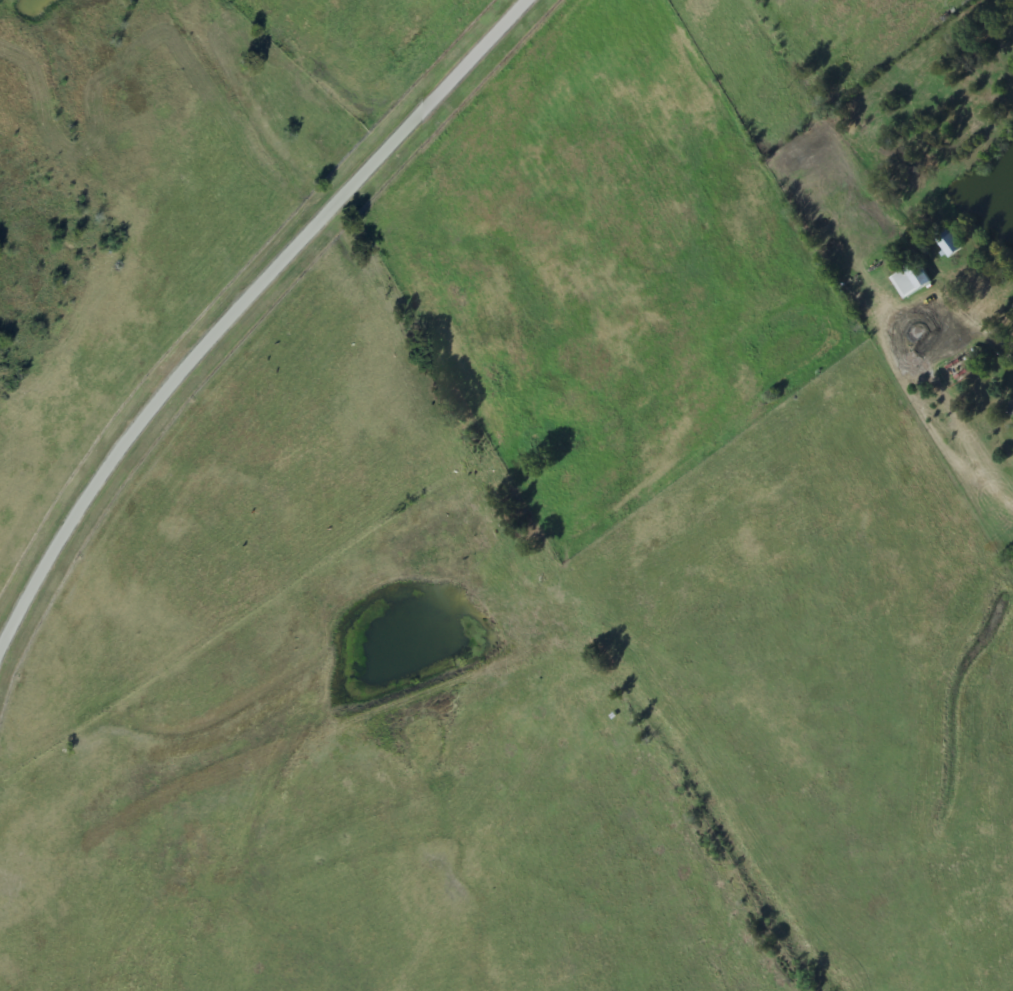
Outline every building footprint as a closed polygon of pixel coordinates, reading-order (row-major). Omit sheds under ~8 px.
[(935,239),(949,259),(961,250),(946,231),(935,239)] [(891,279),(904,301),(931,284),(918,262),(891,279)]
